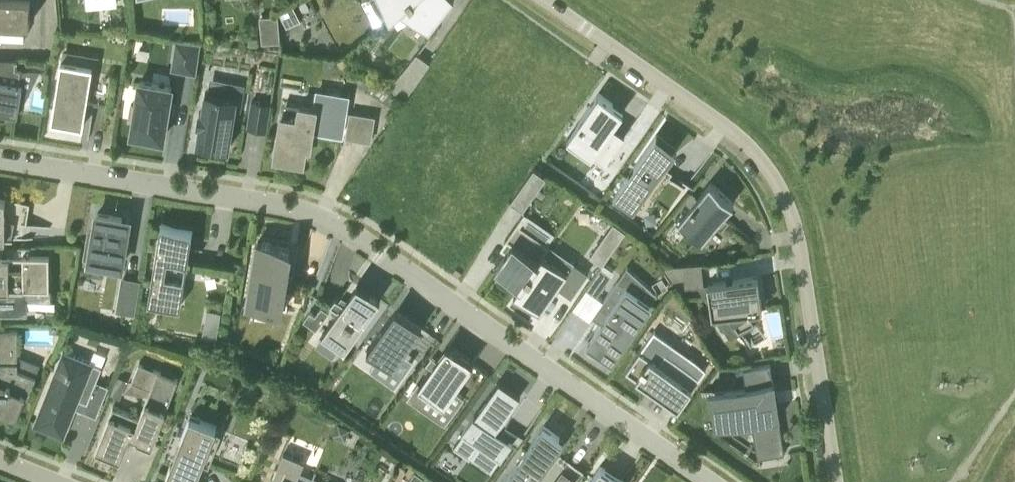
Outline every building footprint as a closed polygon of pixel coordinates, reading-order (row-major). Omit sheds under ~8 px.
[(31,0),(0,0),(0,39),(3,36),(25,37),(26,22),(30,23),(31,0)] [(409,0),(382,0),(391,16),(400,8),(409,0)] [(400,8),(430,30),(452,0),(409,0),(400,8)] [(287,26),(301,19),(294,5),(280,12),(287,26)] [(264,41),(279,39),(277,15),(261,17),(264,41)] [(196,72),(201,41),(177,38),(171,68),(196,72)] [(405,99),(430,62),(415,51),(389,89),(405,99)] [(19,111),(23,84),(20,83),(23,67),(18,67),(18,58),(0,58),(0,108),(19,111)] [(87,101),(109,104),(113,77),(92,74),(93,65),(62,60),(52,119),(84,124),(87,101)] [(164,137),(172,85),(140,80),(132,132),(164,137)] [(242,99),(244,84),(229,82),(227,96),(206,92),(202,111),(200,111),(198,123),(200,124),(197,143),(214,145),(214,149),(226,151),(227,147),(229,148),(237,99),(242,99)] [(624,137),(611,128),(624,110),(599,93),(568,139),(580,147),(589,134),(614,151),(624,137)] [(267,129),(272,101),(252,98),(247,126),(267,129)] [(310,144),(316,107),(300,104),(298,117),(282,115),(276,155),(304,160),(306,144),(310,144)] [(371,140),(374,116),(351,112),(347,136),(371,140)] [(657,133),(614,196),(634,210),(678,147),(657,133)] [(547,176),(534,168),(510,201),(523,210),(524,209),(547,176)] [(703,240),(735,201),(711,181),(679,220),(703,240)] [(30,202),(0,197),(0,237),(33,237),(33,236),(26,236),(28,224),(50,227),(51,226),(27,222),(30,202)] [(528,212),(524,209),(523,210),(524,211),(506,237),(512,242),(496,265),(521,282),(522,283),(542,253),(543,254),(550,244),(520,223),(528,212)] [(122,265),(128,229),(121,227),(123,216),(98,212),(95,232),(90,231),(86,256),(90,256),(90,260),(122,265)] [(181,305),(190,245),(185,245),(187,232),(163,228),(163,223),(161,222),(149,300),(181,305)] [(590,255),(591,256),(603,264),(626,230),(614,222),(590,255)] [(288,305),(290,293),(284,292),(291,245),(258,240),(248,304),(281,309),(282,304),(288,305)] [(543,254),(542,253),(522,283),(521,282),(514,292),(541,310),(567,272),(576,278),(591,256),(590,255),(576,276),(543,254)] [(50,254),(0,255),(0,297),(26,297),(25,288),(50,287),(50,254)] [(675,289),(705,284),(701,263),(662,269),(675,289)] [(612,274),(601,266),(586,288),(597,295),(612,274)] [(755,319),(749,309),(762,307),(758,275),(708,282),(713,314),(729,312),(739,329),(755,319)] [(134,312),(139,280),(124,278),(118,309),(134,312)] [(609,311),(587,342),(613,361),(653,303),(618,279),(600,305),(609,311)] [(381,298),(358,282),(344,302),(339,298),(336,297),(331,304),(334,306),(339,309),(336,314),(322,332),(345,349),(381,298)] [(222,306),(207,304),(202,331),(217,334),(222,306)] [(304,319),(316,328),(330,310),(323,305),(316,314),(310,310),(304,319)] [(418,332),(421,328),(429,333),(430,332),(400,310),(399,310),(396,308),(367,349),(394,367),(418,332)] [(19,330),(0,330),(0,409),(17,416),(25,393),(28,395),(36,374),(19,368),(19,330)] [(473,361),(447,343),(417,385),(444,403),(473,361)] [(96,415),(109,384),(97,379),(102,366),(64,350),(34,423),(64,435),(75,407),(96,415)] [(640,350),(627,370),(651,387),(653,383),(680,402),(679,404),(677,403),(676,404),(679,406),(700,376),(666,353),(659,363),(640,350)] [(759,456),(785,452),(774,380),(771,360),(744,364),(747,384),(710,390),(715,426),(753,420),(759,456)] [(152,444),(179,378),(139,362),(132,380),(151,388),(140,416),(113,406),(96,448),(119,457),(123,448),(124,449),(130,435),(152,444)] [(119,376),(115,384),(124,388),(127,379),(119,376)] [(507,464),(525,439),(502,422),(521,395),(500,380),(475,416),(474,416),(462,432),(463,433),(454,446),(470,457),(480,444),(507,464)] [(222,430),(216,428),(217,425),(190,414),(166,475),(183,481),(193,481),(200,464),(198,464),(200,458),(210,461),(222,430)] [(543,469),(555,451),(552,449),(560,437),(544,425),(505,481),(580,481),(586,473),(584,472),(559,453),(546,471),(543,469)] [(312,480),(317,469),(316,469),(311,479),(299,474),(305,460),(285,452),(290,441),(288,440),(271,481),(311,481),(312,480)] [(601,465),(589,481),(625,481),(601,465)] [(411,477),(418,481),(420,481),(424,476),(415,470),(411,477)]
